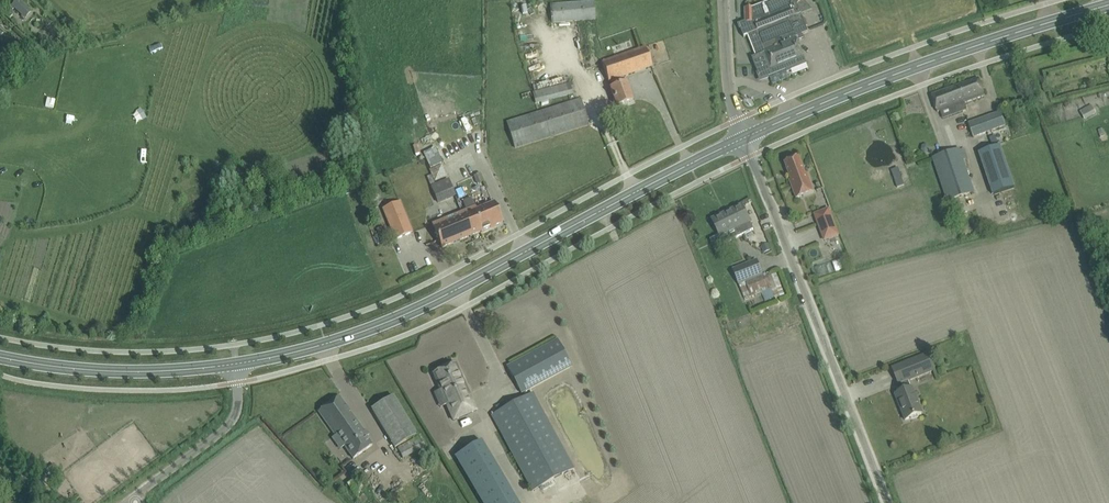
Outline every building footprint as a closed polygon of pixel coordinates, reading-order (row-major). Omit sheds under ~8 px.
[(11,5),(21,15),(27,8),(18,0),(16,0),(11,5)] [(739,25),(744,38),(745,37),(744,37),(748,35),(756,57),(753,58),(752,58),(759,76),(760,76),(760,74),(766,72),(766,74),(768,73),(767,71),(788,62),(791,70),(807,64),(798,41),(802,39),(800,35),(808,32),(801,14),(812,10),(803,0),(804,0),(776,0),(754,9),(755,22),(746,23),(747,26),(741,28),(740,25),(739,25)] [(550,4),(552,23),(595,20),(594,1),(550,4)] [(755,22),(754,9),(754,8),(745,8),(746,23),(755,22)] [(613,87),(611,88),(617,106),(633,101),(626,83),(623,77),(652,67),(645,46),(601,61),(609,82),(611,81),(613,87)] [(738,76),(746,76),(746,65),(738,65),(738,76)] [(932,94),(932,95),(938,112),(941,111),(965,101),(966,102),(985,96),(985,95),(979,78),(932,94)] [(533,92),(536,104),(573,94),(570,82),(533,92)] [(72,98),(73,89),(62,88),(62,98),(72,98)] [(515,148),(589,125),(581,99),(507,122),(515,148)] [(59,108),(68,110),(69,104),(60,102),(59,108)] [(1092,105),(1080,111),(1085,119),(1096,113),(1092,105)] [(24,108),(23,119),(35,120),(36,109),(24,108)] [(41,121),(52,123),(54,113),(43,111),(41,121)] [(974,138),(1006,126),(1001,112),(969,123),(974,138)] [(1001,145),(979,153),(993,195),(1015,188),(1001,145)] [(963,157),(960,149),(932,158),(947,202),(975,193),(964,162),(963,157)] [(796,198),(814,192),(808,174),(809,174),(808,173),(806,174),(799,157),(785,162),(791,180),(789,181),(790,181),(796,198)] [(136,160),(135,171),(145,172),(146,161),(136,160)] [(442,164),(430,170),(435,181),(447,176),(442,164)] [(901,167),(894,169),(898,186),(905,185),(901,167)] [(480,173),(473,176),(477,184),(484,181),(480,173)] [(437,184),(431,187),(438,203),(456,196),(449,179),(445,181),(437,184)] [(111,195),(100,199),(103,209),(114,206),(111,195)] [(400,202),(384,209),(396,239),(413,232),(400,202)] [(462,212),(471,236),(503,223),(494,202),(477,210),(475,206),(475,207),(462,212)] [(713,220),(718,231),(724,243),(754,229),(742,206),(728,212),(729,214),(723,217),(722,215),(713,220)] [(838,235),(829,210),(815,215),(825,240),(838,235)] [(442,248),(471,236),(462,212),(432,224),(442,248)] [(769,245),(762,248),(765,255),(772,251),(769,245)] [(757,260),(733,270),(739,284),(745,299),(771,289),(776,300),(785,296),(777,274),(768,277),(763,279),(762,275),(763,275),(757,260)] [(571,366),(562,349),(557,340),(507,367),(521,393),(571,366)] [(934,370),(928,355),(893,368),(899,384),(902,383),(905,391),(896,395),(900,407),(902,406),(907,419),(905,420),(922,415),(912,389),(911,389),(908,381),(934,370)] [(433,373),(453,421),(476,410),(456,363),(433,373)] [(574,469),(532,393),(491,415),(532,491),(574,469)] [(339,396),(318,411),(336,437),(337,436),(353,459),(372,445),(366,437),(367,436),(339,396)] [(416,435),(399,406),(393,396),(371,409),(395,448),(416,435)] [(455,457),(482,502),(518,502),(481,441),(455,457)] [(52,480),(62,473),(55,463),(45,470),(52,480)] [(356,479),(349,483),(357,495),(363,491),(356,479)]
